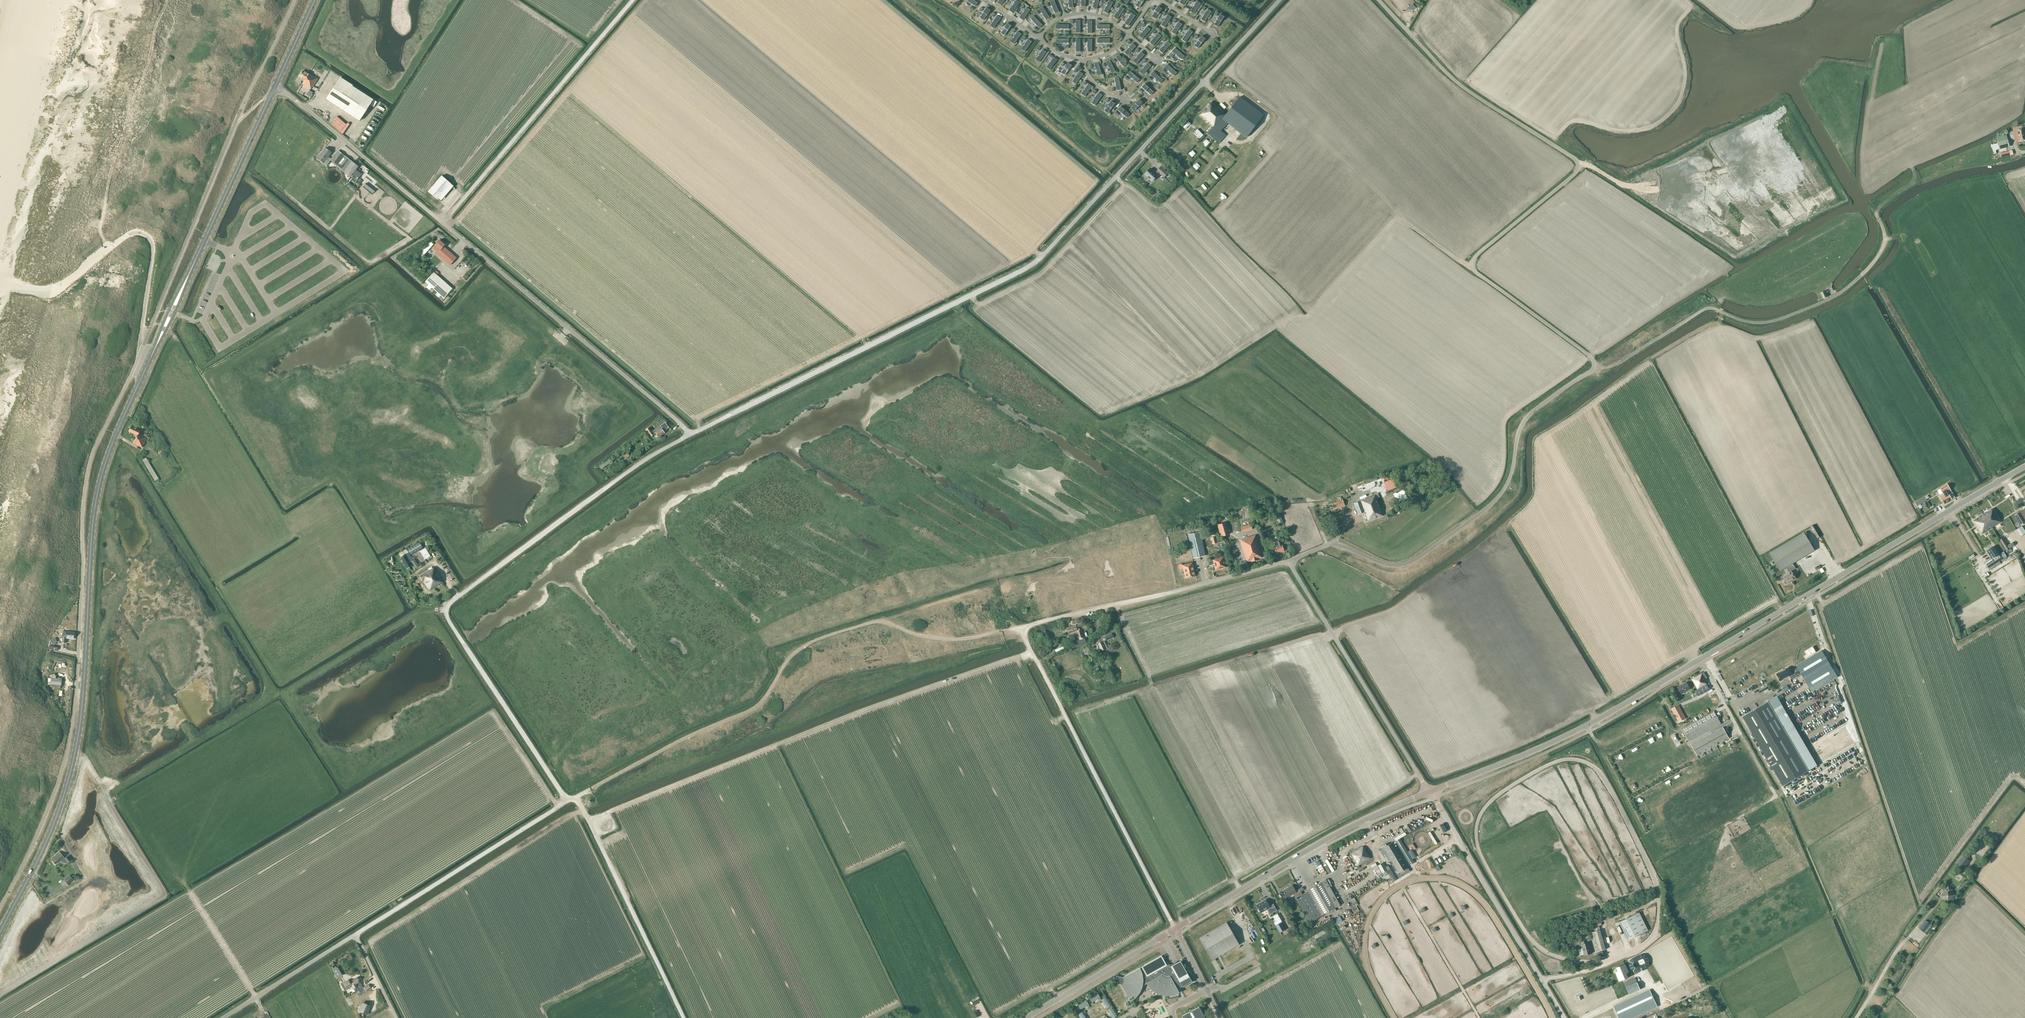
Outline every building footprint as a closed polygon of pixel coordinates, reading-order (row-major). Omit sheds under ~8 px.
[(1020,3),(1016,0),(1013,5),(1011,7),(1010,8),(1011,8),(1009,10),(1013,13),(1020,3)] [(1107,6),(1104,12),(1107,14),(1113,2),(1109,0),(1107,5),(1106,6),(1107,6)] [(1059,12),(1054,1),(1050,2),(1052,8),(1053,10),(1053,11),(1054,11),(1055,14),(1059,12)] [(1194,14),(1201,3),(1197,1),(1194,6),(1192,8),(1192,9),(1190,11),(1194,14)] [(1118,19),(1124,9),(1121,6),(1117,11),(1118,11),(1116,13),(1115,14),(1114,16),(1118,19)] [(1155,19),(1162,9),(1158,6),(1155,11),(1154,14),(1153,13),(1153,14),(1152,17),(1155,19)] [(1023,20),(1030,10),(1026,7),(1023,12),(1022,14),(1021,15),(1020,17),(1023,20)] [(1049,17),(1043,7),(1039,9),(1042,14),(1044,16),(1043,17),(1044,18),(1044,17),(1046,20),(1049,17)] [(983,20),(990,10),(987,8),(983,12),(983,13),(982,15),(981,15),(981,16),(980,18),(983,20)] [(1205,22),(1212,11),(1208,9),(1205,14),(1203,16),(1203,17),(1201,19),(1205,22)] [(1128,26),(1135,15),(1131,13),(1128,18),(1127,20),(1126,21),(1125,23),(1128,26)] [(1165,27),(1171,17),(1168,14),(1164,19),(1165,19),(1163,22),(1163,21),(1162,22),(1163,22),(1161,25),(1165,27)] [(1218,27),(1224,17),(1220,14),(1217,19),(1216,21),(1215,22),(1214,25),(1218,27)] [(994,28),(1001,18),(997,15),(994,20),(992,23),(992,22),(992,23),(990,26),(994,28)] [(1042,25),(1034,16),(1030,19),(1034,23),(1035,23),(1037,25),(1036,25),(1037,26),(1039,28),(1042,25)] [(1174,34),(1182,24),(1178,22),(1175,26),(1173,28),(1172,29),(1173,29),(1171,31),(1174,34)] [(1004,36),(1011,26),(1007,23),(1004,28),(1003,30),(1002,30),(1002,31),(1001,33),(1004,36)] [(1142,39),(1150,29),(1147,26),(1143,31),(1141,33),(1141,34),(1139,36),(1142,39)] [(1185,42),(1193,32),(1189,29),(1185,34),(1186,34),(1184,36),(1183,37),(1182,39),(1185,42)] [(1014,44),(1021,34),(1017,31),(1014,36),(1013,39),(1012,38),(1012,39),(1011,42),(1014,44)] [(1153,45),(1161,36),(1158,33),(1154,37),(1152,39),(1151,40),(1150,42),(1153,45)] [(1198,48),(1205,39),(1202,36),(1198,40),(1198,41),(1197,43),(1196,43),(1196,44),(1194,46),(1198,48)] [(1025,52),(1032,42),(1028,39),(1025,44),(1023,46),(1022,47),(1023,47),(1021,49),(1025,52)] [(1162,53),(1171,44),(1167,41),(1163,45),(1164,45),(1162,47),(1161,48),(1159,50),(1162,53)] [(1129,48),(1124,53),(1128,56),(1136,46),(1133,43),(1129,47),(1128,48),(1129,48)] [(1184,56),(1175,48),(1172,51),(1176,55),(1178,57),(1179,58),(1179,57),(1181,59),(1184,56)] [(1039,62),(1046,52),(1042,49),(1039,54),(1038,56),(1037,57),(1036,59),(1039,62)] [(1136,57),(1133,61),(1136,64),(1145,55),(1141,52),(1137,57),(1136,57)] [(1119,54),(1116,57),(1120,62),(1119,62),(1120,63),(1123,67),(1127,64),(1119,54)] [(1050,70),(1057,60),(1053,57),(1050,62),(1049,64),(1048,64),(1048,65),(1046,67),(1050,70)] [(1110,60),(1106,62),(1109,68),(1109,69),(1112,73),(1116,71),(1110,60)] [(1143,74),(1151,65),(1148,62),(1144,66),(1144,67),(1142,69),(1142,68),(1141,69),(1140,71),(1143,74)] [(1064,75),(1072,65),(1068,63),(1064,67),(1065,68),(1063,70),(1062,70),(1063,71),(1061,73),(1064,75)] [(1176,72),(1167,64),(1164,68),(1169,71),(1171,73),(1171,74),(1173,76),(1176,72)] [(309,74),(302,70),(299,77),(305,80),(302,84),(310,89),(312,86),(313,86),(317,79),(309,73),(309,74)] [(1076,84),(1083,74),(1079,71),(1076,76),(1075,78),(1074,78),(1074,79),(1073,82),(1076,84)] [(1140,79),(1130,71),(1127,74),(1132,78),(1134,80),(1134,81),(1135,81),(1137,82),(1140,79)] [(1163,80),(1154,72),(1151,75),(1155,79),(1157,80),(1157,81),(1158,81),(1160,83),(1163,80)] [(339,78),(326,99),(359,121),(370,105),(373,100),(339,78)] [(1085,96),(1092,86),(1088,84),(1085,88),(1084,91),(1083,90),(1083,91),(1081,94),(1085,96)] [(1154,92),(1144,84),(1141,87),(1146,91),(1148,93),(1148,94),(1149,93),(1151,95),(1154,92)] [(1095,105),(1102,95),(1098,93),(1095,97),(1093,100),(1093,99),(1092,100),(1093,100),(1091,103),(1095,105)] [(1207,133),(1214,140),(1217,142),(1223,136),(1219,132),(1228,123),(1246,137),(1264,115),(1239,97),(1226,114),(1211,101),(1200,115),(1213,127),(1207,133)] [(1142,102),(1139,99),(1131,108),(1134,111),(1136,109),(1137,109),(1136,108),(1138,106),(1138,107),(1142,102)] [(1108,114),(1115,104),(1111,101),(1108,106),(1106,108),(1105,109),(1106,109),(1104,111),(1108,114)] [(1130,114),(1120,106),(1117,110),(1122,114),(1122,113),(1124,115),(1124,116),(1125,116),(1127,118),(1130,114)] [(2010,146),(2008,139),(1997,142),(1997,143),(1991,145),(1993,151),(2010,146)] [(317,158),(327,165),(331,160),(351,176),(358,167),(338,150),(331,159),(328,157),(331,153),(325,148),(317,158)] [(1156,171),(1155,173),(1150,168),(1144,174),(1152,182),(1159,173),(1164,178),(1168,173),(1165,170),(1167,168),(1163,164),(1161,166),(1156,171)] [(450,184),(441,176),(428,192),(437,200),(450,184)] [(443,247),(444,245),(439,240),(435,245),(432,249),(437,253),(436,254),(449,265),(456,258),(443,247)] [(433,272),(425,282),(444,298),(452,289),(433,272)] [(650,437),(656,433),(659,437),(665,433),(664,431),(669,428),(665,422),(652,431),(649,427),(645,430),(650,437)] [(129,431),(137,435),(133,443),(142,447),(143,444),(144,444),(148,437),(139,433),(140,430),(132,426),(129,431)] [(156,482),(160,480),(146,458),(142,460),(156,482)] [(1387,491),(1396,489),(1393,480),(1385,482),(1387,491)] [(1944,495),(1940,497),(1944,504),(1952,500),(1947,491),(1950,489),(1947,484),(1939,488),(1944,495)] [(1407,498),(1403,490),(1396,494),(1396,493),(1393,494),(1398,502),(1403,500),(1407,498)] [(1353,503),(1358,514),(1365,512),(1368,521),(1383,516),(1376,498),(1379,497),(1378,493),(1365,498),(1365,500),(1353,503)] [(1924,496),(1914,502),(1916,505),(1926,500),(1924,496)] [(1330,508),(1333,507),(1334,510),(1345,506),(1342,499),(1342,500),(1341,497),(1336,499),(1337,501),(1329,505),(1330,508)] [(1981,534),(1992,527),(1997,524),(2000,522),(1998,518),(1992,508),(1984,513),(1982,515),(1973,521),(1981,534)] [(1276,516),(1275,516),(1278,524),(1283,522),(1280,514),(1279,515),(1278,511),(1275,513),(1276,516)] [(2016,514),(2022,525),(2024,523),(2024,520),(2020,512),(2016,514)] [(1247,513),(1238,516),(1240,523),(1250,521),(1247,513)] [(1226,523),(1218,525),(1221,536),(1228,534),(1227,530),(1228,530),(1226,523)] [(1193,559),(1206,556),(1200,532),(1188,535),(1193,559)] [(1786,568),(1793,563),(1815,550),(1804,532),(1769,553),(1780,571),(1786,568)] [(1258,559),(1262,557),(1256,535),(1244,538),(1245,539),(1240,540),(1247,562),(1251,561),(1251,562),(1256,561),(1256,560),(1258,559)] [(1274,547),(1276,553),(1284,550),(1282,544),(1282,545),(1280,540),(1272,542),(1274,547)] [(419,542),(407,548),(411,555),(423,548),(419,542)] [(1986,550),(1992,559),(1999,555),(1994,546),(1986,550)] [(425,548),(420,551),(425,559),(430,556),(425,548)] [(407,549),(398,553),(407,569),(412,566),(410,562),(411,561),(413,560),(407,549)] [(1992,559),(1985,563),(1989,568),(2006,557),(2003,552),(1999,555),(1992,559)] [(1223,556),(1213,559),(1215,570),(1226,567),(1223,556)] [(1192,562),(1182,565),(1185,578),(1196,576),(1192,562)] [(1788,572),(1781,576),(1786,584),(1796,578),(1792,571),(1796,568),(1793,563),(1786,568),(1788,572)] [(435,567),(420,575),(423,581),(424,580),(429,589),(432,587),(433,588),(443,582),(435,567)] [(1076,625),(1067,628),(1068,633),(1077,630),(1079,638),(1080,638),(1079,641),(1072,643),(1073,646),(1074,648),(1075,647),(1080,646),(1086,644),(1084,639),(1083,639),(1083,637),(1084,637),(1082,630),(1079,630),(1078,629),(1079,629),(1078,625),(1076,626),(1076,625)] [(66,643),(66,638),(74,639),(75,632),(66,631),(62,631),(61,638),(62,638),(62,642),(66,643)] [(1103,638),(1096,640),(1099,646),(1101,651),(1107,648),(1107,646),(1104,641),(1107,639),(1113,636),(1112,633),(1105,636),(1106,636),(1103,638)] [(1808,650),(1805,651),(1808,656),(1816,652),(1812,646),(1808,649),(1808,650)] [(1796,665),(1797,668),(1800,674),(1811,692),(1837,677),(1822,650),(1796,665)] [(1788,667),(1776,673),(1779,679),(1780,681),(1785,678),(1790,676),(1792,679),(1800,674),(1797,668),(1791,672),(1788,667)] [(1697,689),(1695,690),(1698,696),(1710,690),(1707,684),(1705,681),(1706,680),(1706,679),(1707,678),(1704,672),(1692,679),(1697,689)] [(1683,685),(1678,688),(1682,694),(1690,689),(1686,682),(1683,684),(1683,685)] [(1697,702),(1701,710),(1711,704),(1707,697),(1697,702)] [(1768,701),(1742,716),(1783,786),(1809,770),(1768,701)] [(1678,722),(1686,718),(1679,704),(1671,709),(1678,722)] [(1721,724),(1714,711),(1682,729),(1689,741),(1721,724)] [(1845,726),(1811,745),(1821,763),(1855,743),(1845,726)] [(1729,738),(1723,727),(1691,744),(1697,756),(1729,738)] [(1387,862),(1390,860),(1398,873),(1399,872),(1408,867),(1393,842),(1380,850),(1387,862)] [(1363,846),(1351,853),(1358,866),(1371,858),(1366,850),(1365,850),(1363,846)] [(1408,851),(1412,859),(1416,857),(1412,849),(1408,851)] [(63,863),(66,860),(64,858),(65,858),(59,851),(51,858),(56,864),(60,860),(63,863)] [(1963,855),(1956,864),(1963,869),(1970,860),(1968,859),(1969,857),(1966,854),(1964,856),(1963,855)] [(1382,873),(1387,870),(1383,862),(1378,865),(1382,873)] [(1408,867),(1399,872),(1402,877),(1410,871),(1408,867)] [(1390,869),(1387,870),(1393,881),(1397,879),(1390,869)] [(70,876),(65,880),(68,884),(73,880),(70,876)] [(1304,890),(1302,887),(1295,891),(1292,885),(1283,890),(1287,898),(1288,897),(1289,899),(1294,896),(1309,922),(1340,905),(1326,879),(1308,890),(1309,890),(1302,894),(1301,891),(1304,890)] [(1947,886),(1943,890),(1945,892),(1941,896),(1945,898),(1944,899),(1948,902),(1955,894),(1951,891),(1952,889),(1948,885),(1947,886)] [(1266,900),(1256,905),(1261,913),(1267,909),(1270,914),(1277,910),(1273,904),(1269,906),(1266,900)] [(1639,912),(1619,922),(1628,940),(1648,930),(1639,912)] [(1925,920),(1919,928),(1923,931),(1929,923),(1925,920)] [(1227,922),(1200,937),(1213,959),(1239,944),(1227,922)] [(1285,930),(1283,926),(1281,922),(1276,925),(1278,929),(1280,932),(1285,930)] [(1595,952),(1606,949),(1601,930),(1590,933),(1595,952)] [(1580,945),(1581,945),(1584,955),(1592,953),(1589,942),(1585,943),(1584,940),(1579,942),(1580,945)] [(1192,981),(1174,949),(1122,977),(1117,976),(1115,982),(1121,984),(1130,1000),(1135,997),(1138,992),(1141,986),(1149,981),(1153,986),(1157,989),(1162,991),(1167,992),(1172,991),(1174,991),(1192,981)] [(1619,971),(1616,972),(1620,980),(1627,977),(1626,973),(1628,972),(1625,964),(1617,968),(1619,971)] [(339,969),(333,972),(336,977),(336,976),(338,979),(343,976),(339,969)] [(348,980),(343,983),(346,989),(352,986),(353,989),(355,992),(356,992),(356,993),(360,992),(363,991),(365,990),(364,988),(362,989),(360,987),(361,987),(360,985),(361,984),(357,977),(349,981),(348,980)] [(1635,978),(1624,983),(1629,994),(1640,989),(1635,978)] [(1613,1006),(1619,1017),(1633,1017),(1658,1007),(1650,990),(1613,1006)] [(363,1003),(360,1010),(367,1014),(370,1006),(363,1003)] [(1199,1006),(1183,1015),(1184,1017),(1205,1017),(1199,1006)] [(1672,1012),(1669,1006),(1656,1012),(1657,1013),(1646,1017),(1659,1017),(1662,1014),(1666,1012),(1666,1014),(1672,1012)]
